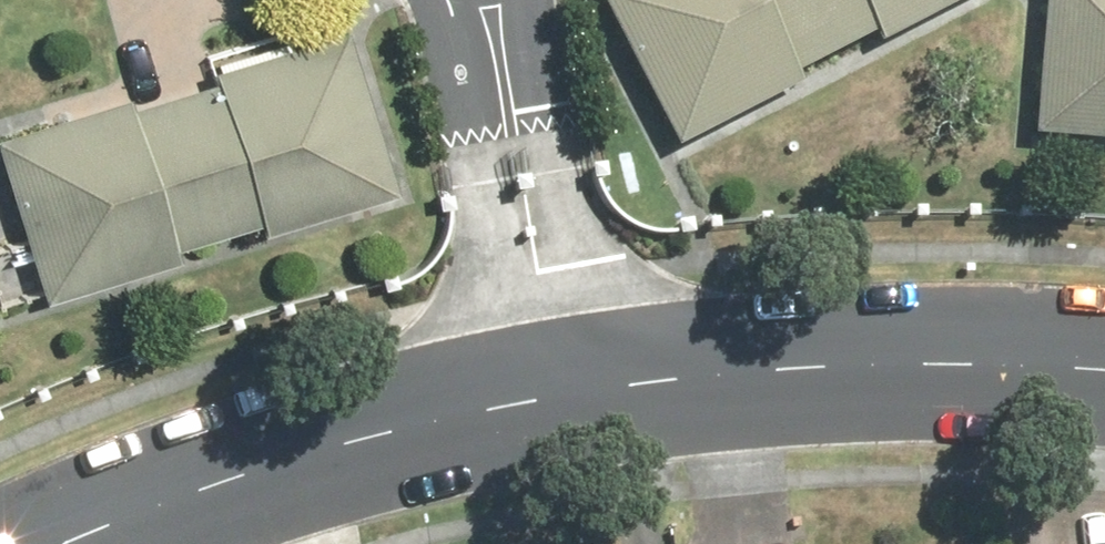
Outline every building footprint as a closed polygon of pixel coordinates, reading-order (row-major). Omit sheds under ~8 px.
[(585,18),(668,164),(963,0),(617,0),(585,18)] [(1036,154),(1104,156),(1104,0),(1039,0),(1036,154)] [(0,126),(0,174),(38,310),(396,212),(346,31),(0,126)]
